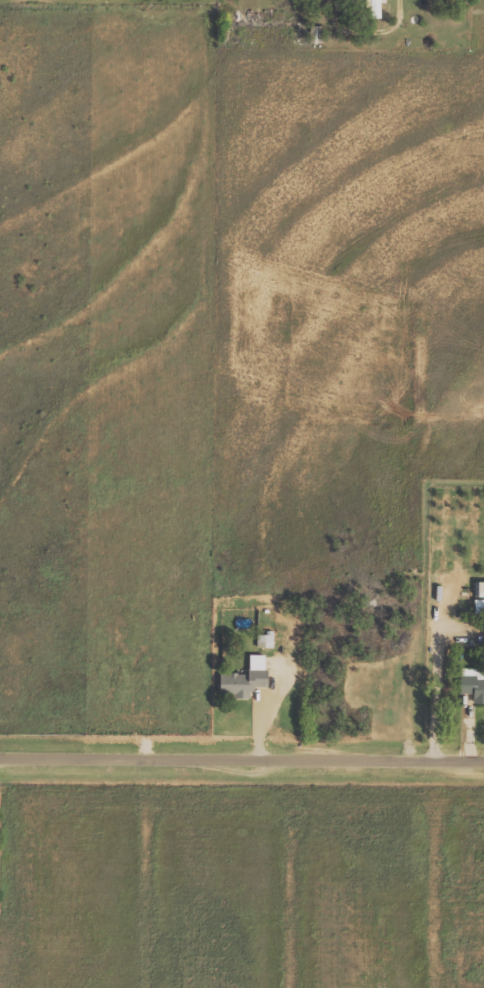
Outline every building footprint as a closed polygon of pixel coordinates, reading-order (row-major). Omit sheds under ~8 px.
[(365,6),(369,6),(369,17),(379,17),(379,2),(384,2),(384,0),(365,0),(365,6)] [(311,43),(324,43),(324,26),(311,26),(311,43)] [(268,655),(250,655),(250,674),(222,674),(222,697),(253,697),(253,687),(268,687),(268,655)] [(462,669),(462,694),(475,693),(475,704),(483,704),(483,669),(462,669)]
